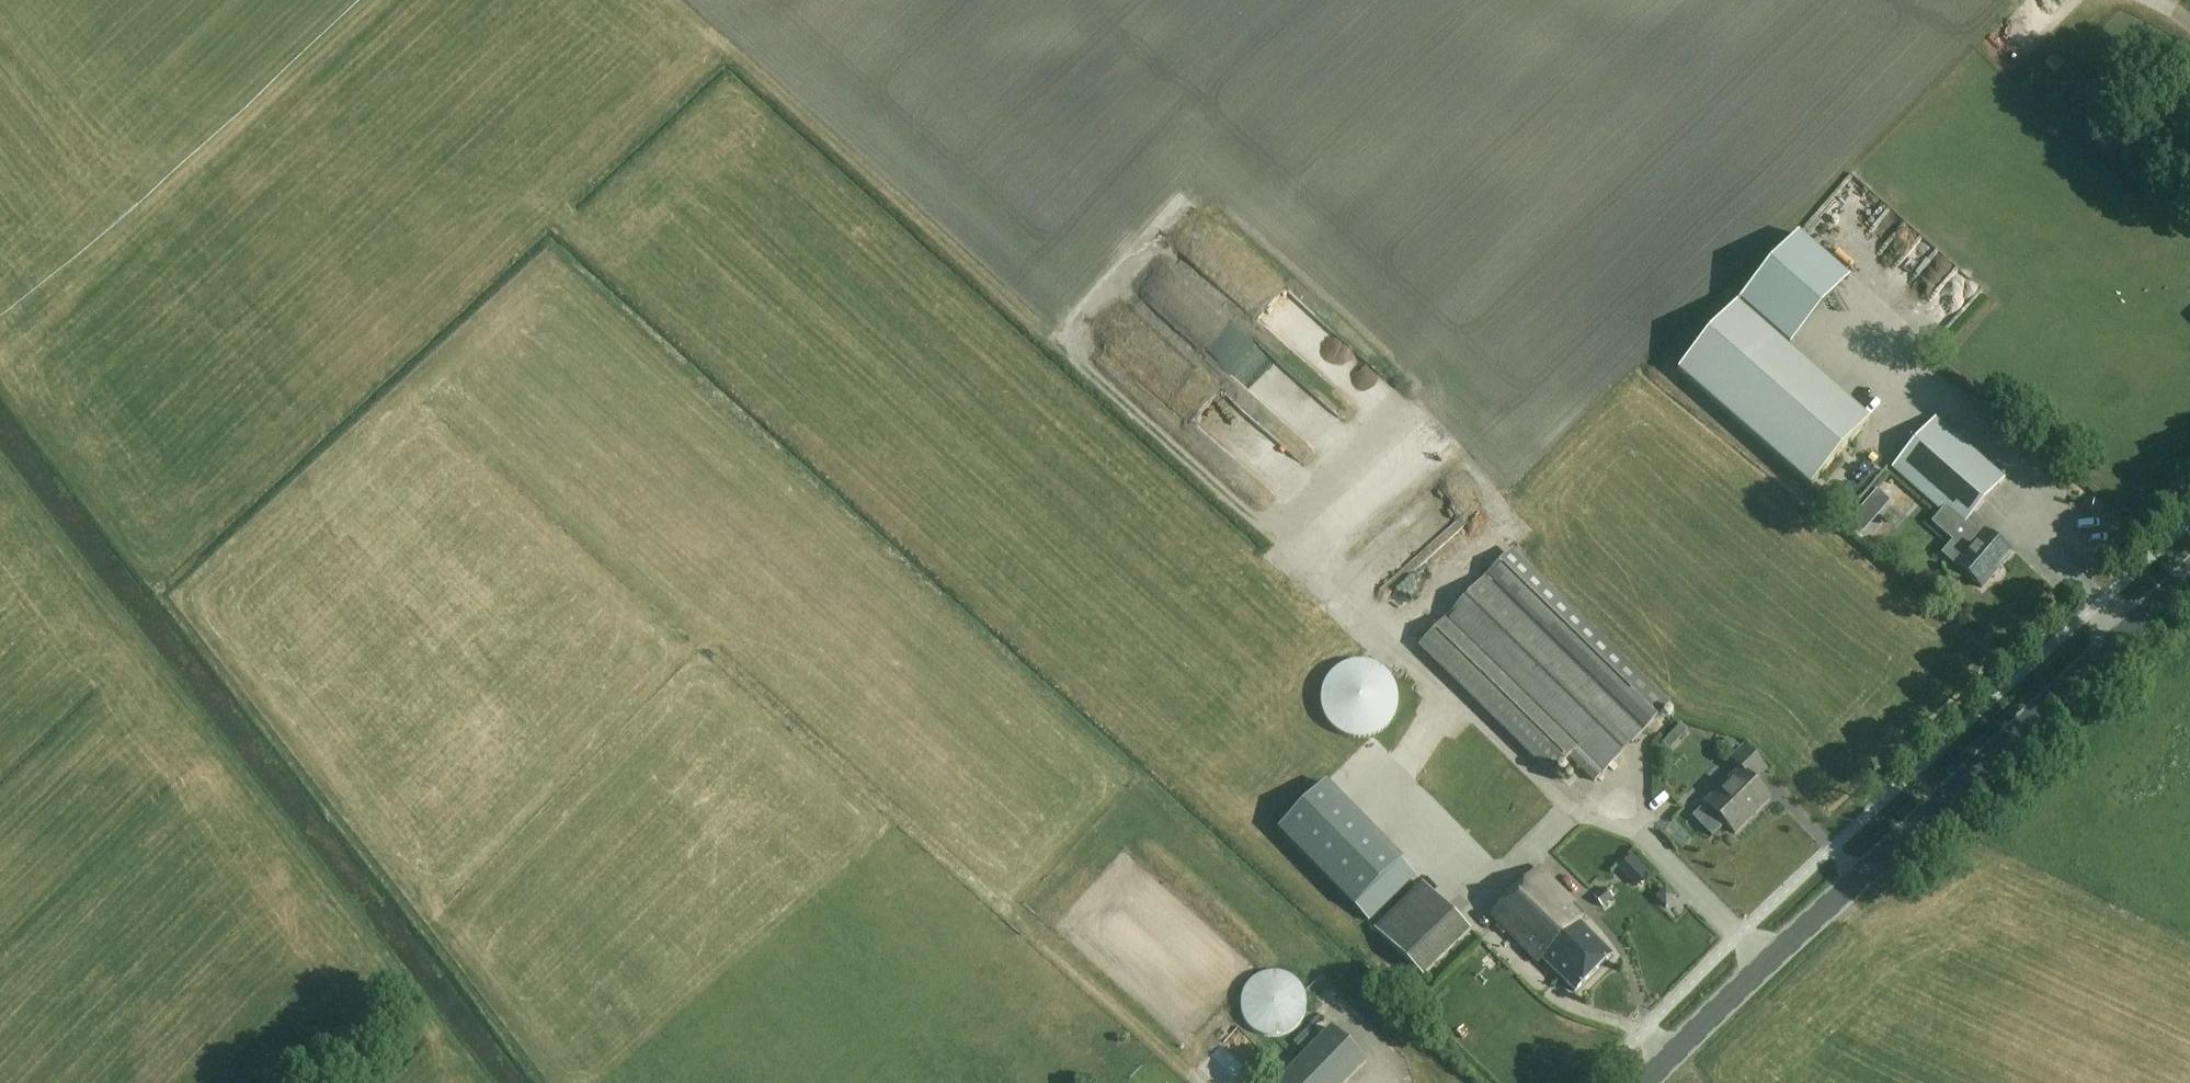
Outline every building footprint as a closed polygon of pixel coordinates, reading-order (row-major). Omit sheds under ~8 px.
[(1738,307),(1789,352),(1853,281),(1851,280),(1802,237),(1738,307)] [(1812,488),(1869,422),(1789,352),(1738,307),(1681,371),(1812,488)] [(1984,588),(2013,555),(1997,541),(2000,537),(1975,516),(2006,480),(1936,418),(1893,467),(1944,512),(1933,525),(1966,554),(1957,564),(1984,588)] [(1424,464),(1319,570),(1540,789),(1571,758),(1596,782),(1670,707),(1424,464)] [(1396,720),(1400,706),(1399,692),(1393,679),(1382,669),(1369,663),(1355,663),(1341,668),(1330,678),(1324,690),(1322,704),(1326,718),(1334,730),(1346,738),(1360,741),(1375,738),(1387,731),(1396,720)] [(1360,823),(1380,836),(1443,745),(1423,732),(1360,823)] [(1671,763),(1689,744),(1681,736),(1663,755),(1671,763)] [(1729,739),(1721,746),(1729,755),(1737,748),(1737,747),(1729,739)] [(1736,835),(1771,800),(1753,781),(1767,768),(1746,747),(1734,759),(1743,768),(1706,804),(1736,835)] [(1280,837),(1371,926),(1417,879),(1326,790),(1280,837)] [(1666,835),(1676,844),(1682,837),(1673,828),(1666,835)] [(1577,992),(1614,954),(1581,922),(1585,918),(1572,905),(1575,902),(1540,867),(1493,915),(1541,962),(1544,959),(1577,992)] [(1472,931),(1429,888),(1422,882),(1375,931),(1425,979),(1472,931)] [(1604,909),(1615,899),(1607,890),(1596,900),(1604,909)] [(1303,1024),(1308,1013),(1308,1001),(1304,990),(1296,980),(1286,974),(1274,973),(1262,976),(1252,982),(1245,992),(1242,1004),(1244,1016),(1250,1027),(1259,1035),(1271,1039),(1283,1038),(1294,1033),(1303,1024)] [(1366,1061),(1330,1026),(1275,1082),(1344,1082),(1366,1061)]
